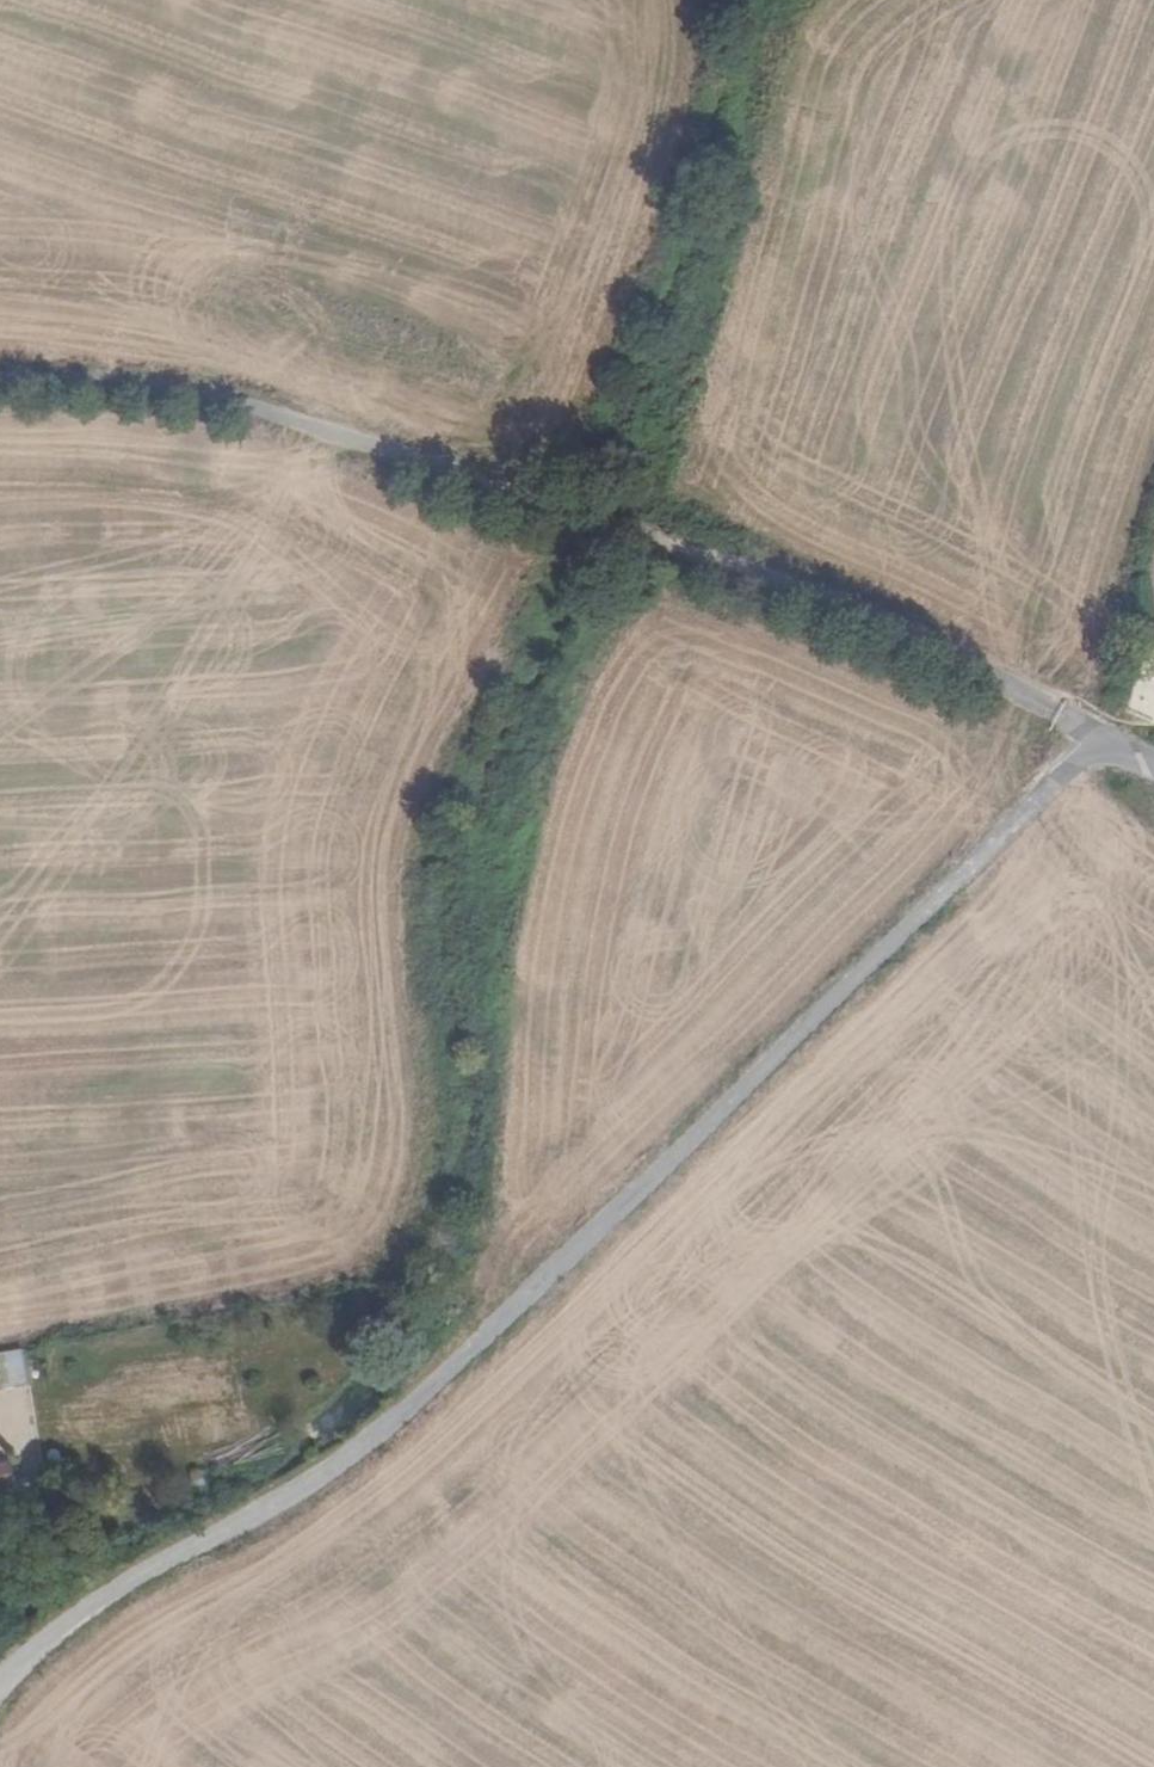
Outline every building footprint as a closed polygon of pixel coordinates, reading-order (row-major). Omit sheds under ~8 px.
[(0,1363),(0,1391),(0,1393),(27,1387),(23,1360),(20,1360),(0,1363)] [(18,1488),(14,1466),(0,1468),(0,1491),(18,1488)]
